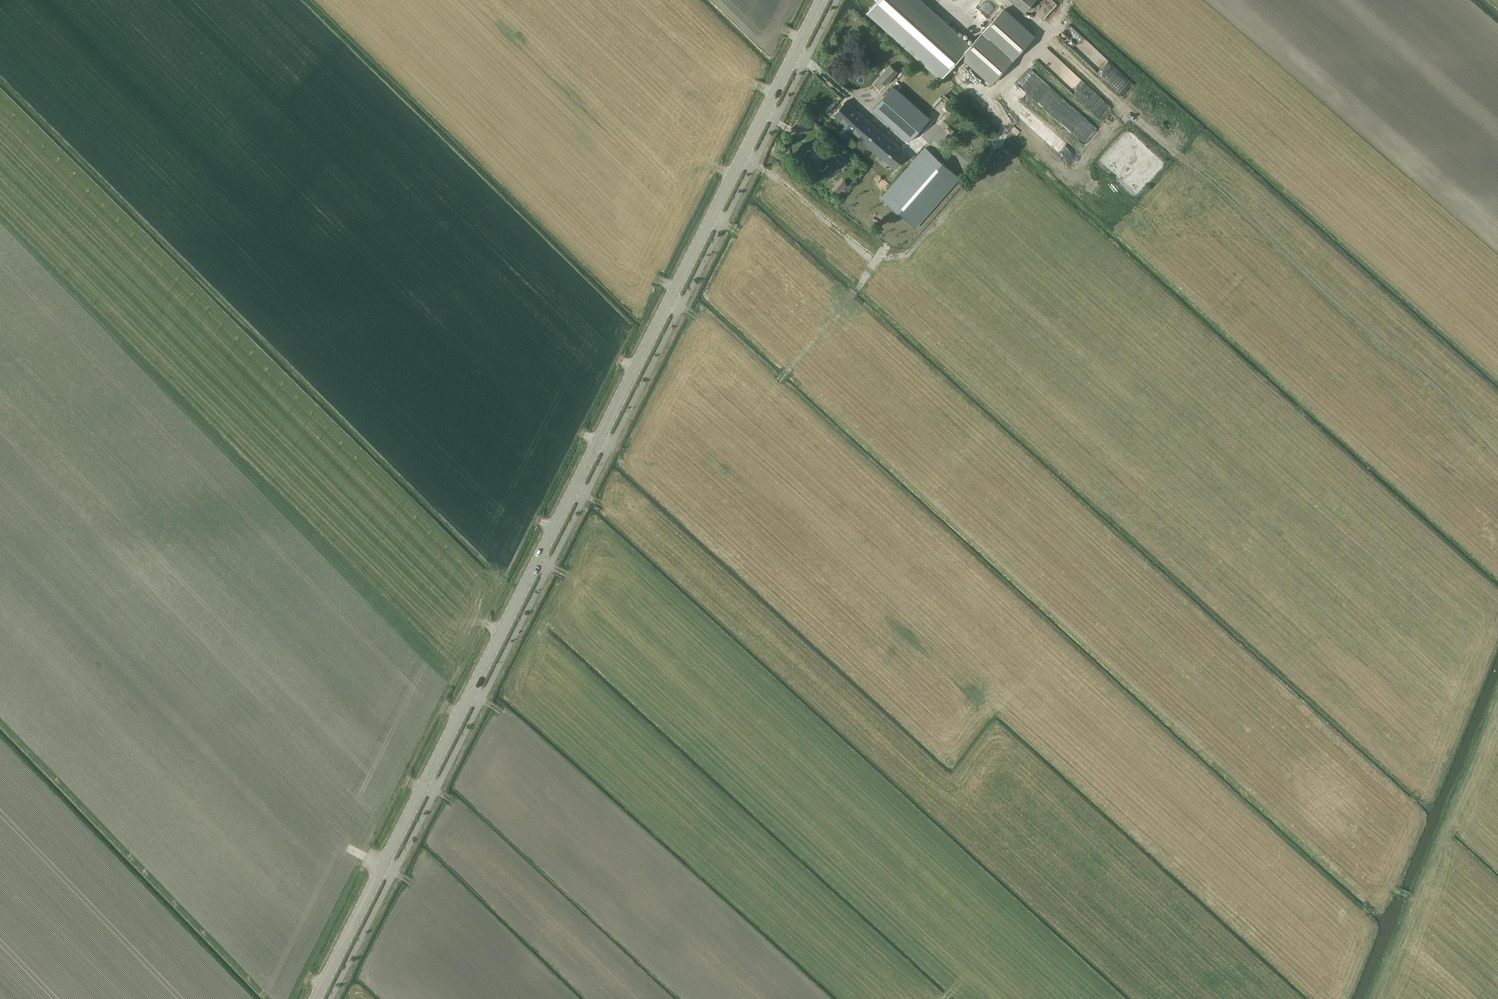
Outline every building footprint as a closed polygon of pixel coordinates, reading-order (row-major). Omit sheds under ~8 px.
[(962,57),(991,84),(1035,35),(1004,7),(969,45),(919,0),(880,0),(870,11),(944,76),(962,57)] [(1036,0),(1012,0),(1026,12),(1036,0)] [(887,84),(899,71),(892,64),(879,78),(887,84)] [(911,141),(931,118),(894,85),(874,108),(911,141)] [(896,168),(908,154),(847,100),(835,114),(896,168)] [(833,153),(818,141),(812,148),(809,148),(806,152),(806,155),(823,169),(829,162),(838,169),(843,163),(832,154),(833,153)] [(916,227),(961,177),(927,147),(883,198),(916,227)] [(840,186),(847,192),(852,186),(844,180),(840,186)]
